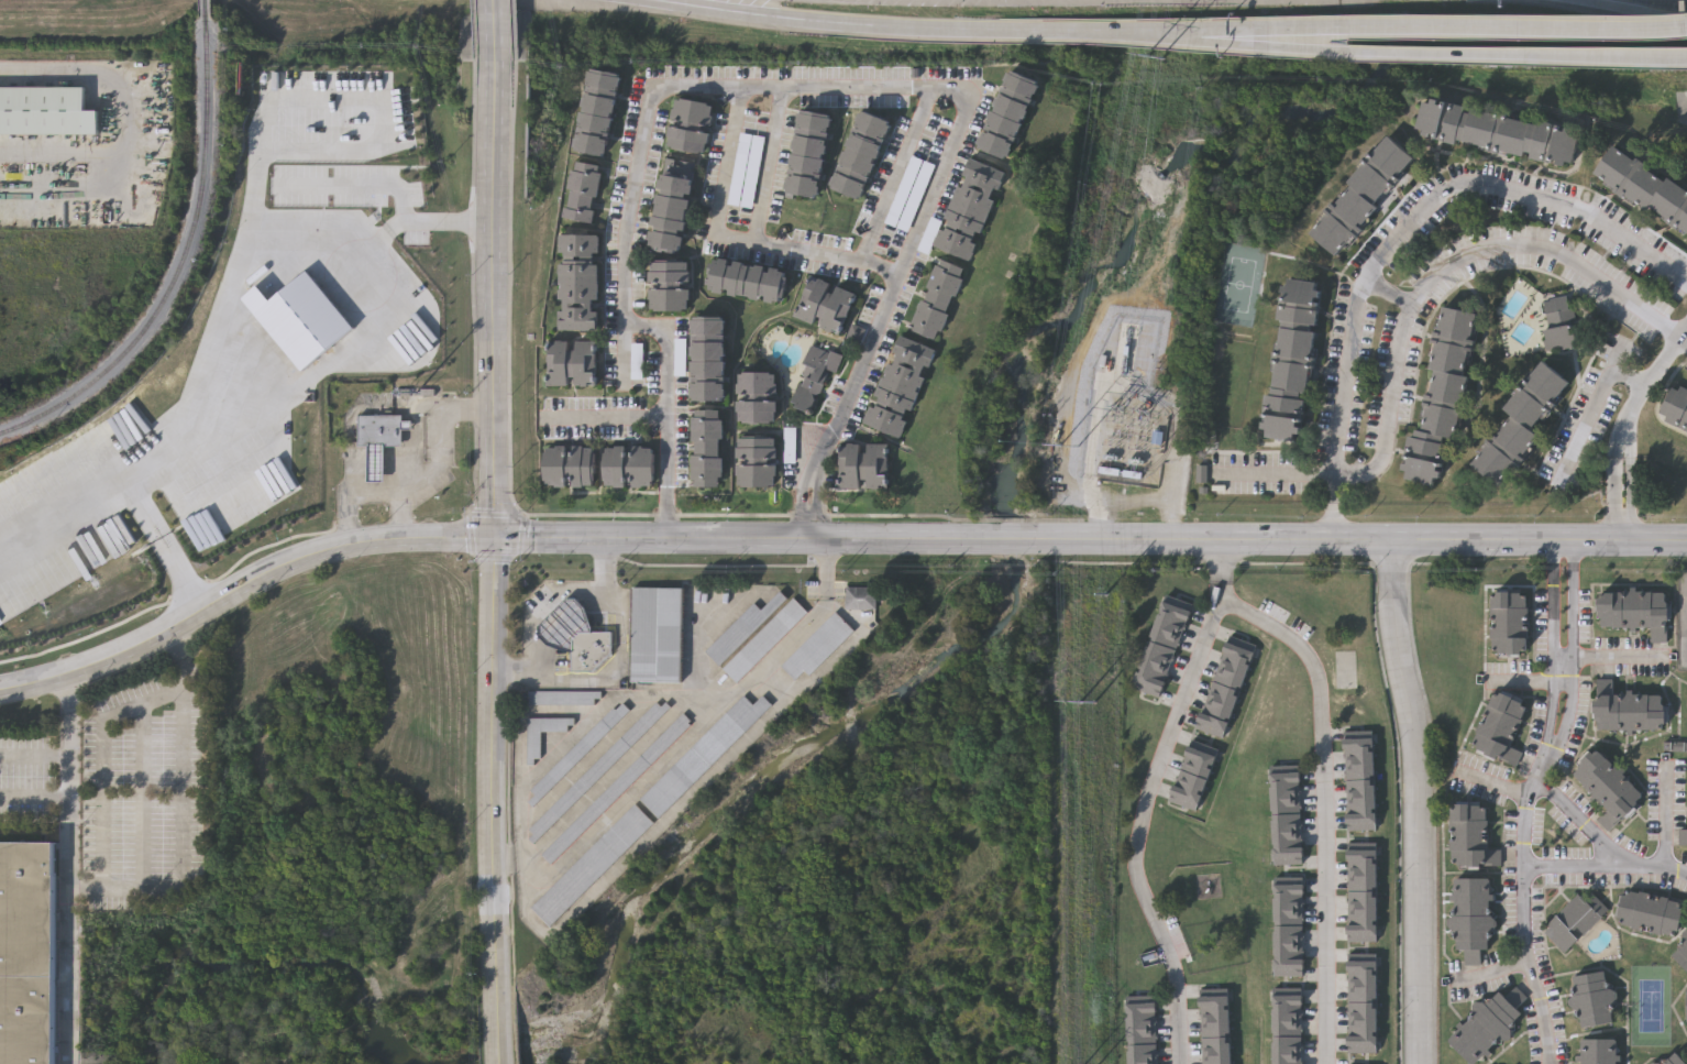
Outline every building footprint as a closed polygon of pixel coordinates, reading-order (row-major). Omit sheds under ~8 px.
[(608,157),(575,151),(591,69),(624,75),(608,157)] [(1045,86),(1011,162),(980,149),(1014,73),(1045,86)] [(101,135),(0,135),(0,88),(87,88),(87,112),(101,112),(101,135)] [(1580,136),(1570,173),(1458,142),(1457,145),(1424,136),(1425,133),(1416,131),(1426,95),(1580,136)] [(707,155),(669,149),(676,98),(716,105),(707,155)] [(822,199),(789,194),(802,111),(835,117),(822,199)] [(896,122),(863,112),(838,192),(871,203),(896,122)] [(1311,233),(1394,139),(1423,164),(1341,259),(1311,233)] [(1614,144),(1686,193),(1686,236),(1595,174),(1614,144)] [(936,248),(972,158),(1008,174),(972,262),(936,248)] [(604,167),(594,224),(563,220),(573,162),(604,167)] [(663,175),(694,180),(682,256),(651,251),(663,175)] [(559,332),(559,237),(600,237),(599,332),(559,332)] [(790,273),(783,307),(708,292),(716,257),(790,273)] [(913,332),(942,261),(970,272),(940,343),(913,332)] [(651,262),(688,262),(687,314),(651,314),(651,262)] [(796,319),(812,277),(859,295),(842,338),(796,319)] [(1324,286),(1299,445),(1263,438),(1288,281),(1324,286)] [(1550,352),(1541,301),(1573,296),(1581,347),(1550,352)] [(1480,317),(1441,487),(1404,480),(1444,308),(1480,317)] [(728,403),(695,403),(694,320),(728,319),(728,403)] [(871,429),(908,441),(938,352),(900,339),(871,429)] [(598,342),(598,387),(549,387),(549,342),(598,342)] [(678,379),(689,379),(689,343),(678,343),(678,379)] [(828,374),(816,414),(792,406),(811,347),(845,358),(838,377),(828,374)] [(635,383),(646,383),(646,348),(635,348),(635,383)] [(1573,383),(1534,434),(1541,438),(1503,487),(1474,465),(1513,414),(1508,409),(1545,361),(1573,383)] [(779,375),(779,425),(738,425),(737,375),(779,375)] [(1674,383),(1686,389),(1686,433),(1662,421),(1665,416),(1660,414),(1674,383)] [(694,413),(724,413),(724,489),(693,489),(694,413)] [(368,446),(359,446),(357,416),(403,415),(403,445),(385,446),(368,446)] [(796,465),(796,447),(797,447),(797,432),(788,432),(788,465),(796,465)] [(737,463),(737,441),(778,441),(778,463),(737,463)] [(385,446),(386,481),(368,481),(368,446),(385,446)] [(542,447),(594,447),(594,487),(542,487),(542,447)] [(603,487),(604,447),(654,447),(654,487),(603,487)] [(844,448),(844,492),(892,492),(893,448),(844,448)] [(737,467),(778,467),(778,489),(737,489),(737,467)] [(684,591),(684,684),(633,683),(635,591),(684,591)] [(879,591),(848,591),(848,613),(879,613),(879,591)] [(1489,591),(1524,592),(1523,652),(1489,652),(1489,591)] [(1645,627),(1597,627),(1598,591),(1665,591),(1665,641),(1645,641),(1645,627)] [(753,604),(760,611),(780,592),(786,600),(719,666),(705,651),(753,604)] [(1159,608),(1165,593),(1192,603),(1187,618),(1159,608)] [(566,651),(545,644),(539,636),(539,625),(566,597),(576,597),(584,605),(588,621),(592,632),(578,632),(571,639),(571,651),(566,651)] [(806,613),(735,683),(720,668),(792,599),(806,613)] [(1154,624),(1159,608),(1187,618),(1181,634),(1154,624)] [(803,672),(794,681),(780,666),(834,613),(852,632),(807,677),(803,672)] [(1148,639),(1154,624),(1181,634),(1176,649),(1148,639)] [(578,632),(592,632),(595,632),(610,632),(611,655),(594,671),(571,672),(571,651),(571,639),(578,632)] [(1143,656),(1148,639),(1176,649),(1170,665),(1143,656)] [(1254,649),(1248,665),(1221,654),(1226,639),(1254,649)] [(1248,665),(1244,679),(1215,669),(1221,654),(1248,665)] [(1137,671),(1143,656),(1170,665),(1165,681),(1137,671)] [(1244,679),(1238,693),(1210,683),(1215,669),(1244,679)] [(1132,687),(1137,671),(1165,681),(1159,696),(1132,687)] [(1238,693),(1233,707),(1205,698),(1210,683),(1238,693)] [(1525,703),(1507,744),(1519,749),(1512,765),(1468,745),(1493,689),(1525,703)] [(598,704),(527,704),(527,691),(598,691),(598,704)] [(1664,730),(1594,730),(1594,692),(1664,692),(1664,730)] [(771,705),(658,818),(639,799),(742,695),(752,705),(761,695),(771,705)] [(1233,707),(1227,722),(1200,712),(1205,698),(1233,707)] [(669,709),(534,841),(526,832),(660,700),(669,709)] [(630,710),(533,808),(529,802),(537,796),(531,790),(620,700),(630,710)] [(1227,722),(1223,736),(1194,726),(1200,712),(1227,722)] [(540,855),(682,714),(692,724),(549,865),(540,855)] [(539,731),(539,761),(526,761),(526,717),(571,717),(571,731),(539,731)] [(1372,728),(1374,746),(1344,747),(1343,730),(1372,728)] [(1219,749),(1214,761),(1187,752),(1190,739),(1219,749)] [(1374,746),(1375,763),(1345,764),(1344,747),(1374,746)] [(1607,832),(1594,819),(1603,808),(1568,772),(1594,747),(1642,796),(1607,832)] [(1214,761),(1210,774),(1182,764),(1187,752),(1214,761)] [(1301,763),(1301,779),(1270,780),(1270,763),(1301,763)] [(1375,763),(1375,780),(1345,781),(1345,764),(1375,763)] [(1210,774),(1205,786),(1178,776),(1182,764),(1210,774)] [(1205,786),(1202,798),(1173,788),(1178,776),(1205,786)] [(1301,779),(1301,797),(1270,797),(1270,780),(1301,779)] [(1375,780),(1376,797),(1346,798),(1345,781),(1375,780)] [(1202,798),(1198,810),(1169,801),(1173,788),(1202,798)] [(1301,797),(1302,813),(1271,814),(1270,797),(1301,797)] [(1376,797),(1377,814),(1347,815),(1346,798),(1376,797)] [(1497,867),(1448,866),(1449,803),(1484,803),(1484,848),(1497,848),(1497,867)] [(549,926),(530,908),(632,804),(652,823),(549,926)] [(1302,813),(1302,831),(1271,831),(1271,814),(1302,813)] [(1377,814),(1377,831),(1347,832),(1347,815),(1377,814)] [(1302,831),(1302,847),(1271,848),(1271,831),(1302,831)] [(1377,842),(1377,859),(1346,859),(1346,842),(1377,842)] [(63,844),(62,1063),(0,1063),(0,844),(63,844)] [(1302,847),(1303,864),(1272,865),(1271,848),(1302,847)] [(1377,859),(1377,876),(1346,876),(1346,859),(1377,859)] [(1303,876),(1303,892),(1272,892),(1272,876),(1303,876)] [(1377,876),(1377,892),(1346,892),(1346,876),(1377,876)] [(1448,950),(1448,878),(1489,878),(1489,950),(1476,950),(1476,964),(1462,964),(1462,950),(1448,950)] [(1563,953),(1539,930),(1581,886),(1605,909),(1563,953)] [(1674,936),(1613,922),(1622,888),(1686,903),(1680,932),(1675,931),(1674,936)] [(1303,892),(1303,909),(1272,909),(1272,892),(1303,892)] [(1377,892),(1377,909),(1346,909),(1346,892),(1377,892)] [(1303,909),(1303,925),(1272,925),(1272,909),(1303,909)] [(1377,909),(1377,926),(1346,926),(1346,909),(1377,909)] [(1303,925),(1303,943),(1272,943),(1272,925),(1303,925)] [(1377,926),(1377,943),(1346,943),(1346,926),(1377,926)] [(1303,943),(1303,959),(1272,959),(1272,943),(1303,943)] [(1377,952),(1377,968),(1347,968),(1347,952),(1377,952)] [(1303,959),(1303,976),(1272,976),(1272,959),(1303,959)] [(1377,968),(1377,985),(1347,985),(1347,968),(1377,968)] [(1575,1029),(1567,975),(1607,970),(1613,1023),(1575,1029)] [(1524,1019),(1475,1063),(1469,1063),(1445,1038),(1495,991),(1499,995),(1511,984),(1522,997),(1512,1007),(1524,1019)] [(1377,985),(1377,1001),(1347,1001),(1347,985),(1377,985)] [(1228,987),(1230,1005),(1199,1006),(1199,989),(1228,987)] [(1302,987),(1302,1003),(1271,1003),(1271,987),(1302,987)] [(1156,994),(1157,1010),(1126,1011),(1126,995),(1156,994)] [(1377,1001),(1377,1019),(1347,1019),(1347,1001),(1377,1001)] [(1302,1003),(1302,1021),(1271,1021),(1271,1003),(1302,1003)] [(1230,1005),(1230,1021),(1200,1022),(1199,1006),(1230,1005)] [(1157,1010),(1157,1027),(1127,1028),(1126,1011),(1157,1010)] [(1377,1019),(1377,1035),(1347,1035),(1347,1019),(1377,1019)] [(1230,1021),(1231,1038),(1200,1039),(1200,1022),(1230,1021)] [(1302,1021),(1302,1038),(1271,1038),(1271,1021),(1302,1021)] [(1157,1027),(1158,1044),(1127,1044),(1127,1028),(1157,1027)] [(1377,1035),(1377,1052),(1347,1052),(1347,1035),(1377,1035)] [(1231,1038),(1232,1054),(1201,1056),(1200,1039),(1231,1038)] [(1302,1038),(1302,1054),(1271,1054),(1271,1038),(1302,1038)] [(1616,1039),(1615,1063),(1575,1063),(1576,1039),(1616,1039)] [(1158,1044),(1158,1061),(1128,1062),(1127,1044),(1158,1044)] [(1674,1051),(1686,1062),(1686,1063),(1662,1063),(1674,1051)] [(1232,1054),(1232,1063),(1201,1063),(1201,1056),(1232,1054)] [(1302,1054),(1302,1063),(1271,1063),(1271,1054),(1302,1054)]
